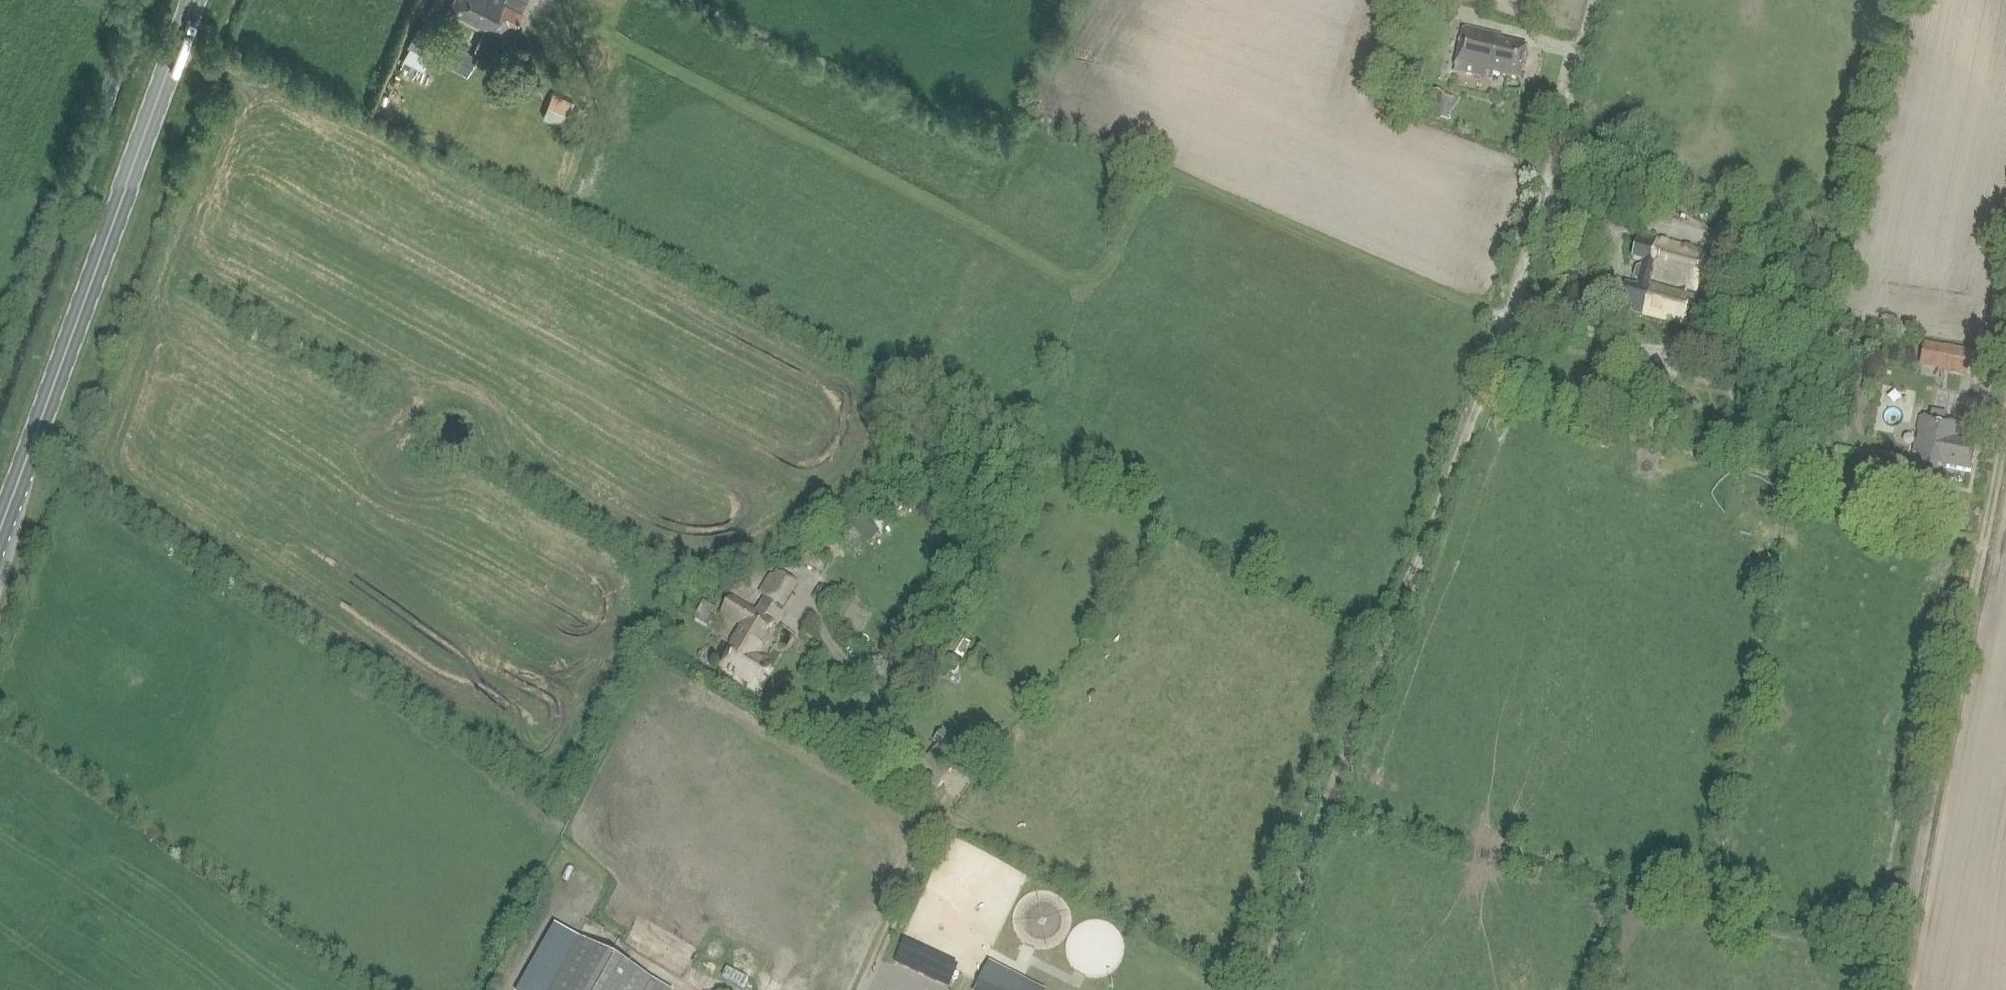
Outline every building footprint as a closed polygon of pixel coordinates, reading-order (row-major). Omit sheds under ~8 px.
[(500,39),(508,23),(514,26),(528,0),(455,0),(448,13),(483,30),(473,49),(490,58),(500,39)] [(468,75),(477,56),(416,26),(407,45),(468,75)] [(1519,80),(1526,46),(1500,40),(1502,36),(1463,26),(1455,69),(1492,78),(1493,74),(1519,80)] [(418,68),(404,59),(398,69),(412,78),(418,68)] [(1444,94),(1431,90),(1430,92),(1424,91),(1419,111),(1449,119),(1454,99),(1444,96),(1444,94)] [(573,103),(552,93),(542,118),(563,127),(573,103)] [(1643,312),(1644,313),(1667,319),(1668,322),(1671,323),(1674,321),(1688,325),(1696,296),(1686,293),(1688,288),(1697,290),(1707,251),(1657,238),(1639,234),(1637,240),(1633,257),(1643,260),(1636,286),(1626,283),(1621,300),(1622,300),(1620,307),(1643,312)] [(1924,344),(1919,366),(1973,377),(1977,354),(1924,344)] [(1959,425),(1929,419),(1920,417),(1913,454),(1917,455),(1913,478),(1943,483),(1946,468),(1971,472),(1976,444),(1956,440),(1959,425)] [(765,596),(755,611),(765,617),(774,602),(784,608),(799,583),(777,570),(773,577),(769,574),(758,592),(765,596)] [(772,643),(762,637),(772,621),(765,617),(755,611),(732,597),(721,614),(742,627),(720,664),(751,681),(754,676),(761,680),(770,665),(762,660),(772,643)] [(937,745),(934,749),(943,756),(946,752),(949,755),(960,743),(943,728),(932,741),(937,745)] [(556,925),(519,989),(669,989),(556,925)] [(976,988),(981,989),(1045,989),(989,962),(976,988)]
